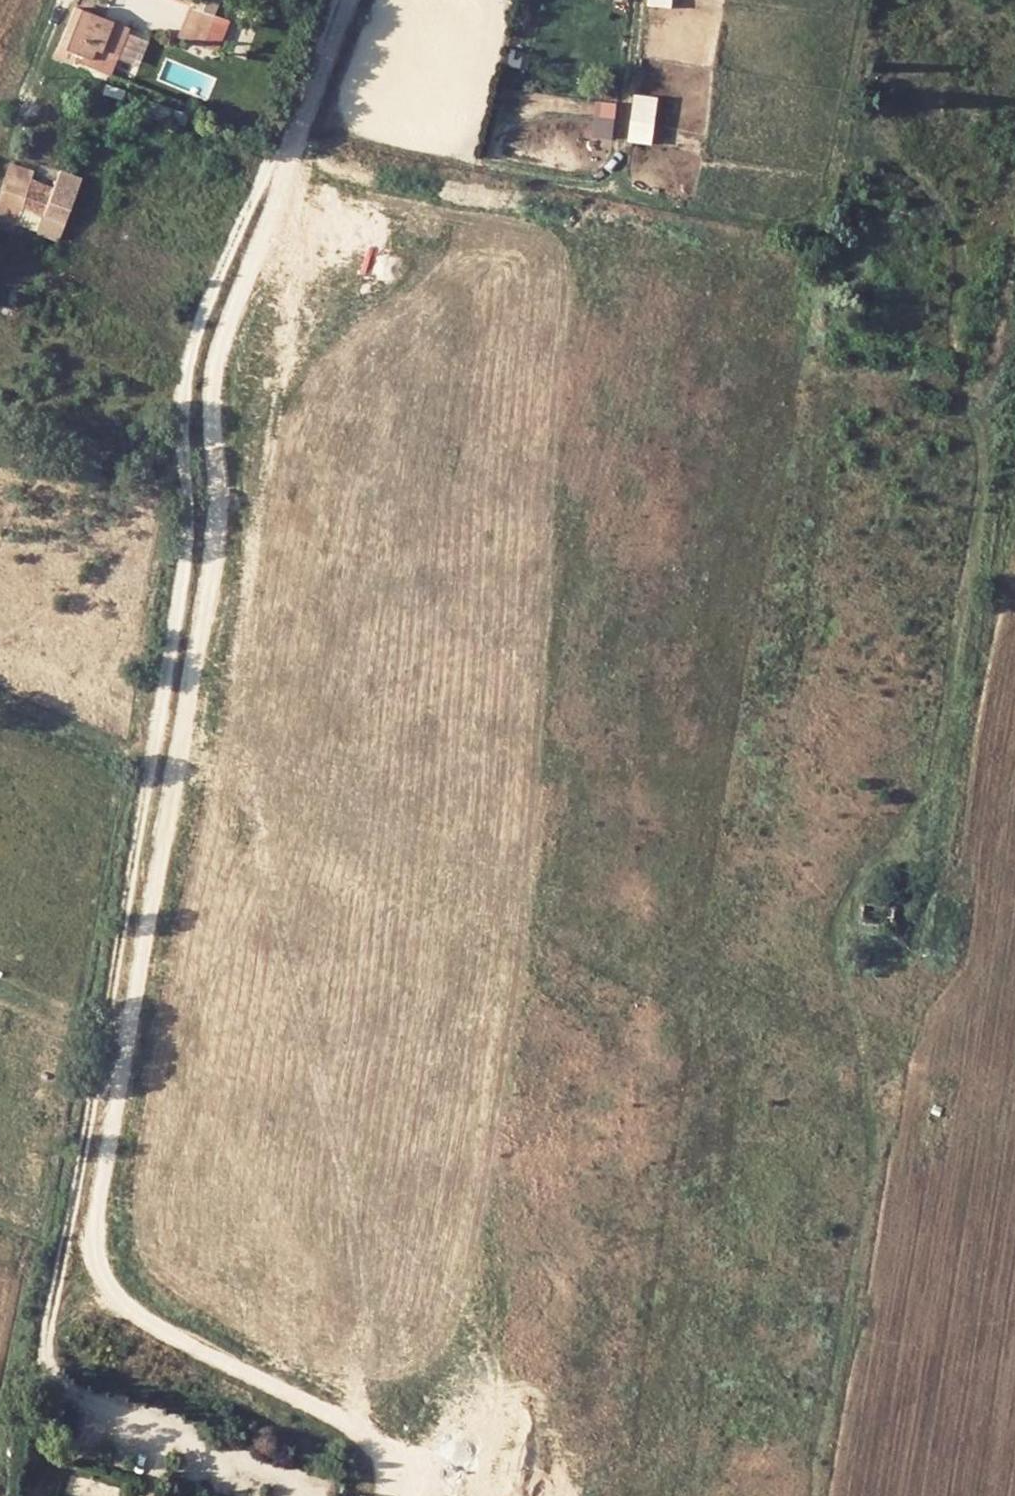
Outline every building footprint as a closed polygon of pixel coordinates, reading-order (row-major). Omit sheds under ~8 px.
[(189,8),(211,15),(218,0),(192,0),(189,8)] [(94,47),(102,49),(112,23),(71,8),(62,35),(82,42),(76,56),(86,60),(83,68),(84,68),(94,47)] [(211,15),(189,8),(177,37),(201,48),(211,15)] [(211,15),(201,48),(217,53),(230,23),(211,15)] [(84,68),(108,78),(127,28),(112,23),(102,49),(94,47),(84,68)] [(66,52),(76,56),(82,42),(62,35),(55,56),(62,59),(66,52)] [(62,59),(83,68),(86,60),(76,56),(66,52),(62,59)] [(634,93),(628,141),(651,144),(657,96),(634,93)] [(152,100),(147,112),(176,124),(181,113),(152,100)] [(594,135),(614,136),(615,101),(594,101),(594,135)] [(41,214),(44,206),(68,214),(83,176),(58,168),(51,188),(31,181),(32,177),(14,172),(10,188),(1,185),(0,187),(0,221),(14,226),(22,207),(41,214)] [(14,226),(34,233),(41,214),(22,207),(14,226)]
